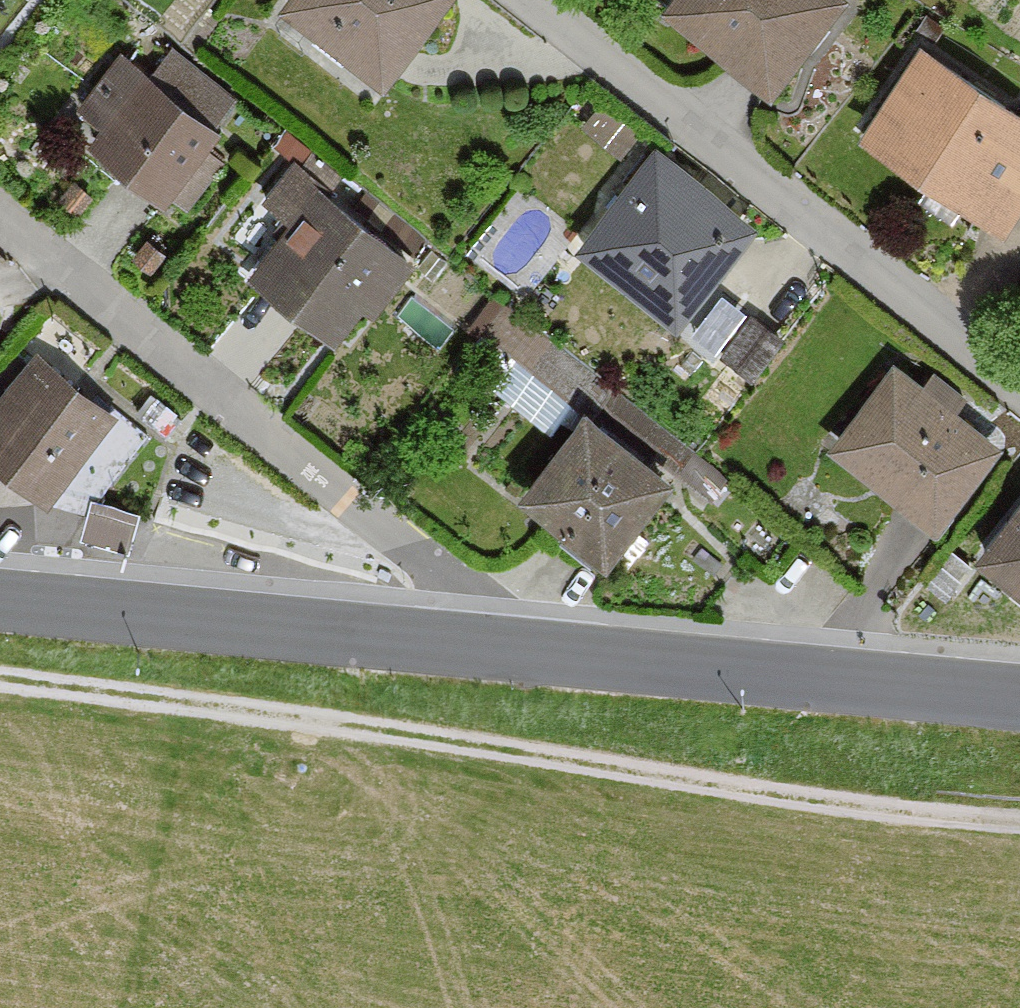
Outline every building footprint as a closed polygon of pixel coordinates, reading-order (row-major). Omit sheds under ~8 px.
[(289,22),(400,101),(471,0),(304,0),(289,22)] [(844,0),(675,0),(669,7),(773,99),(853,7),(844,0)] [(927,56),(863,147),(1007,247),(1019,229),(1019,121),(927,56)] [(251,163),(128,67),(77,132),(200,228),(251,163)] [(758,233),(665,159),(589,253),(683,327),(758,233)] [(411,271),(321,199),(255,282),(346,353),(411,271)] [(497,374),(579,441),(596,422),(611,404),(529,336),(497,374)] [(49,357),(0,414),(0,457),(60,508),(130,427),(49,357)] [(1001,460),(903,383),(843,460),(941,537),(1001,460)] [(683,490),(596,422),(579,441),(532,506),(618,573),(683,490)] [(996,564),(1019,584),(1019,536),(996,564)]
